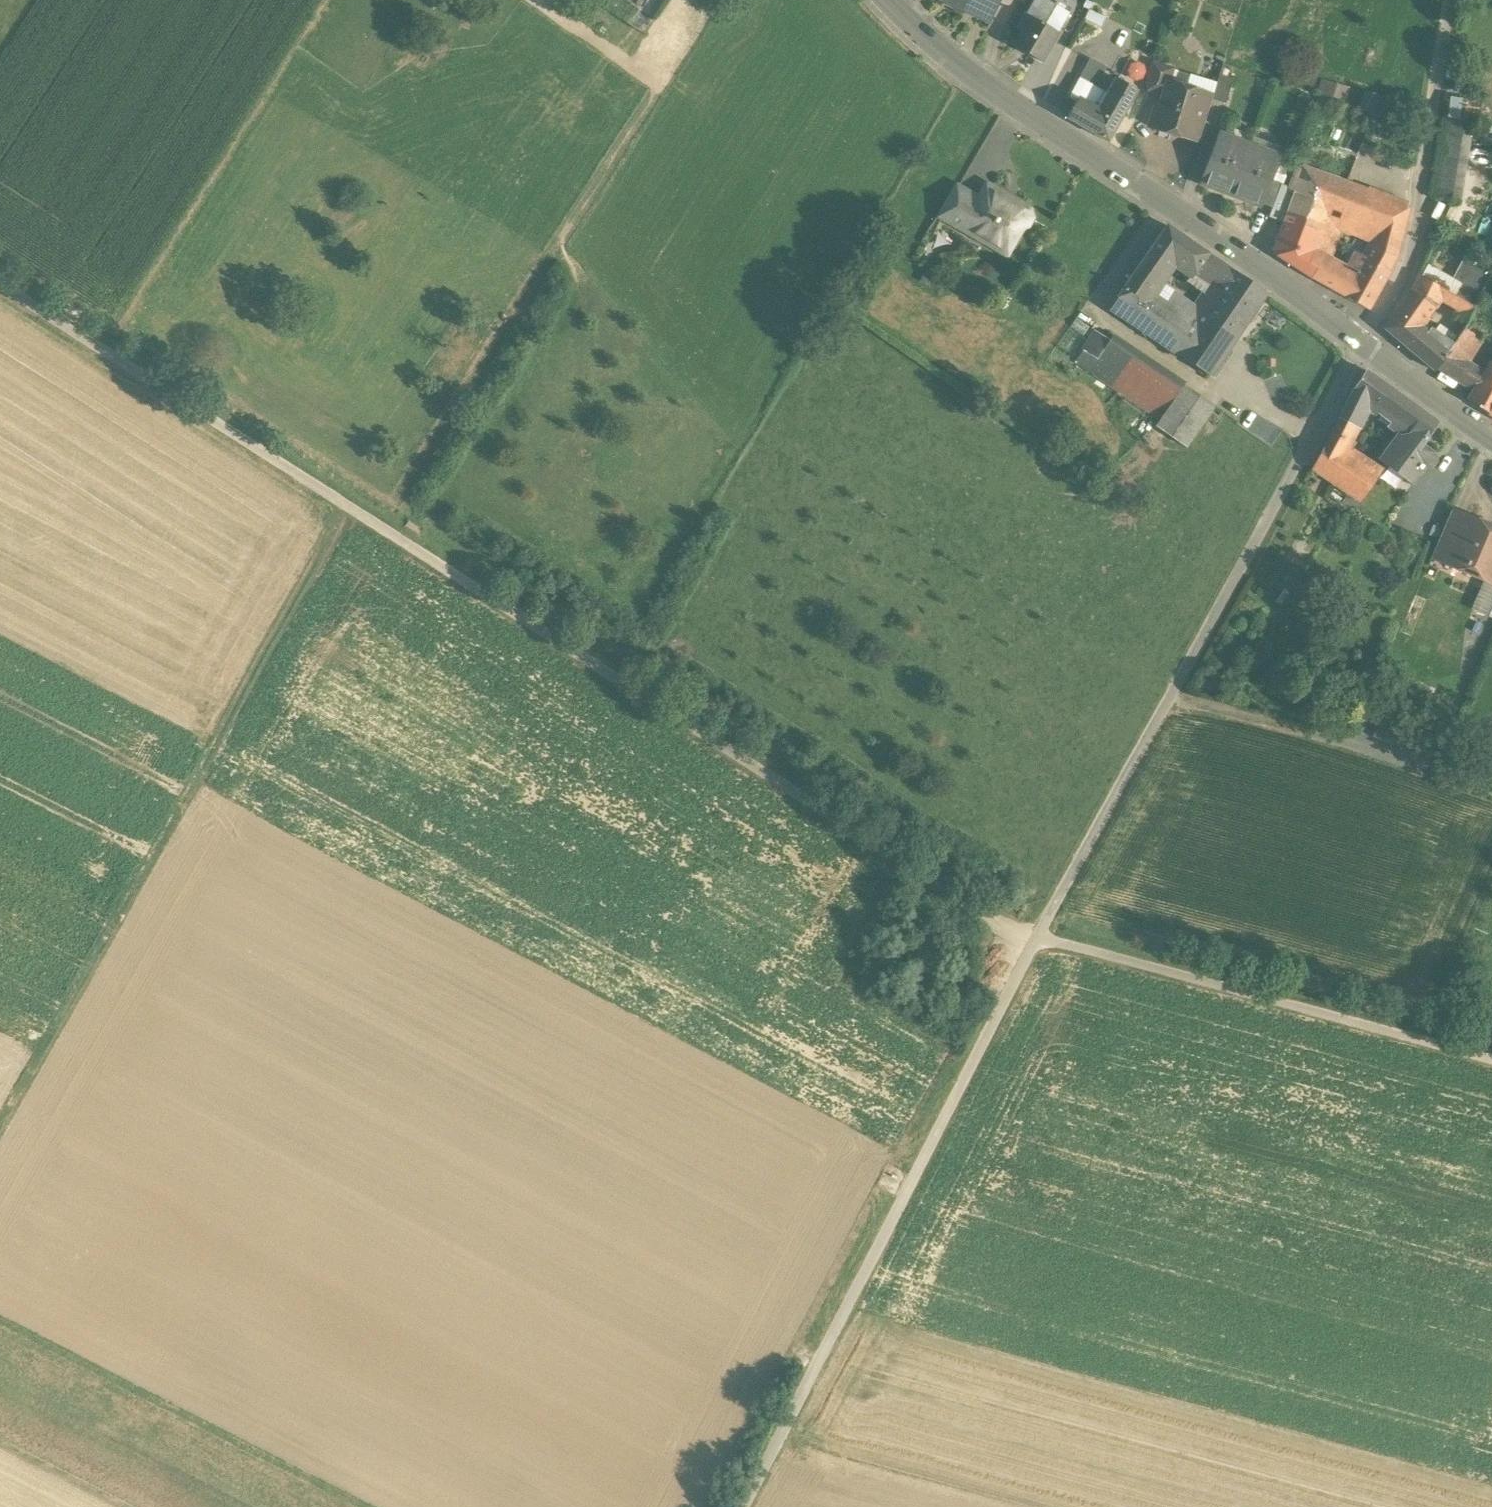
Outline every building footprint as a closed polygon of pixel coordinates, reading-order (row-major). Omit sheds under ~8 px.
[(961,7),(989,20),(998,0),(964,0),(961,7)] [(1018,30),(1022,32),(1014,46),(1042,62),(1058,34),(1054,31),(1044,26),(1055,5),(1046,0),(1034,0),(1018,30)] [(1065,11),(1055,5),(1044,26),(1054,31),(1065,11)] [(1106,18),(1089,11),(1085,20),(1101,27),(1106,18)] [(1090,59),(1079,80),(1094,88),(1106,67),(1090,59)] [(1173,70),(1151,63),(1145,82),(1147,91),(1163,95),(1167,82),(1169,83),(1173,70)] [(1468,68),(1458,67),(1456,79),(1466,81),(1468,68)] [(1233,81),(1218,76),(1211,101),(1225,105),(1233,81)] [(1317,103),(1336,106),(1341,108),(1348,87),(1323,79),(1317,103)] [(1094,88),(1079,80),(1069,99),(1075,102),(1077,100),(1086,105),(1094,88)] [(1094,109),(1089,106),(1078,125),(1108,143),(1137,91),(1117,80),(1103,107),(1100,112),(1094,109)] [(1169,83),(1167,82),(1163,95),(1159,107),(1155,109),(1150,124),(1152,128),(1158,130),(1161,129),(1162,127),(1170,130),(1170,132),(1172,134),(1187,139),(1196,110),(1201,93),(1169,83)] [(1380,98),(1363,93),(1357,115),(1374,120),(1380,98)] [(1075,102),(1067,119),(1078,125),(1089,106),(1086,105),(1077,100),(1075,102)] [(1103,107),(1097,104),(1094,109),(1100,112),(1103,107)] [(1207,114),(1196,110),(1187,139),(1198,143),(1207,114)] [(1469,121),(1443,117),(1432,197),(1458,201),(1469,121)] [(1278,160),(1220,139),(1203,185),(1261,206),(1261,205),(1270,181),(1278,160)] [(1290,161),(1281,185),(1280,187),(1296,192),(1332,204),(1343,208),(1356,213),(1368,191),(1290,161)] [(1281,185),(1270,181),(1261,205),(1272,209),(1280,187),(1281,185)] [(1269,216),(1285,221),(1296,192),(1280,187),(1272,209),(1269,216)] [(1004,198),(987,188),(979,203),(968,222),(969,223),(1010,246),(1022,226),(1026,225),(1030,219),(1028,211),(1022,208),(1017,209),(1003,201),(1004,198)] [(979,203),(957,190),(942,216),(965,230),(969,223),(968,222),(979,203)] [(1407,206),(1368,191),(1356,213),(1343,208),(1339,223),(1364,233),(1361,238),(1373,243),(1396,255),(1407,206)] [(1332,204),(1296,192),(1285,221),(1273,253),(1311,278),(1312,255),(1326,218),(1332,204)] [(1343,208),(1332,204),(1326,218),(1339,223),(1343,208)] [(1207,254),(1166,227),(1131,278),(1150,290),(1171,261),(1176,260),(1194,273),(1207,254)] [(1418,278),(1444,292),(1460,301),(1453,314),(1454,315),(1436,348),(1445,353),(1463,323),(1464,323),(1473,309),(1491,274),(1491,273),(1434,241),(1418,278)] [(1349,278),(1337,269),(1327,287),(1367,310),(1389,272),(1396,255),(1373,243),(1365,257),(1353,281),(1349,278)] [(1222,264),(1207,254),(1194,273),(1209,283),(1211,279),(1222,264)] [(1337,269),(1312,255),(1311,278),(1327,287),(1337,269)] [(1353,281),(1365,257),(1361,255),(1349,278),(1353,281)] [(1236,273),(1222,264),(1211,279),(1226,289),(1236,273)] [(1200,328),(1199,329),(1225,347),(1227,348),(1248,318),(1253,310),(1264,293),(1236,273),(1226,289),(1200,328)] [(1131,278),(1121,292),(1134,300),(1140,291),(1150,298),(1150,297),(1150,290),(1131,278)] [(1418,278),(1409,298),(1384,330),(1405,345),(1434,371),(1445,353),(1436,348),(1416,332),(1444,292),(1418,278)] [(1211,279),(1209,283),(1192,308),(1186,319),(1196,325),(1200,328),(1226,289),(1211,279)] [(1150,298),(1140,291),(1134,300),(1129,307),(1140,314),(1150,298)] [(1134,300),(1121,292),(1116,299),(1129,307),(1134,300)] [(1186,319),(1192,308),(1173,296),(1166,306),(1186,319)] [(1163,305),(1150,297),(1150,298),(1140,314),(1152,322),(1163,305)] [(1152,322),(1140,314),(1129,307),(1116,299),(1109,310),(1133,326),(1177,355),(1184,343),(1155,324),(1152,322)] [(1163,305),(1152,322),(1155,324),(1166,306),(1163,305)] [(1186,319),(1166,306),(1155,324),(1184,343),(1196,325),(1186,319)] [(1225,347),(1199,329),(1200,328),(1196,325),(1184,343),(1177,355),(1206,374),(1225,347)] [(1185,390),(1096,331),(1075,364),(1163,422),(1185,390)] [(1473,339),(1461,331),(1439,367),(1457,378),(1480,343),(1479,342),(1473,339)] [(1483,336),(1477,333),(1473,339),(1479,342),(1483,336)] [(1457,378),(1439,367),(1436,373),(1469,402),(1474,390),(1473,389),(1457,378)] [(1487,381),(1480,377),(1473,389),(1474,390),(1469,402),(1488,414),(1491,408),(1491,371),(1487,381)] [(1392,390),(1367,372),(1354,391),(1332,433),(1348,441),(1369,400),(1380,409),(1392,390)] [(1212,408),(1185,390),(1163,422),(1158,430),(1185,448),(1212,408)] [(1438,424),(1392,390),(1380,409),(1393,419),(1387,428),(1399,437),(1382,460),(1412,483),(1423,468),(1431,466),(1434,462),(1433,456),(1422,447),(1438,424)] [(1348,441),(1332,433),(1326,445),(1342,453),(1348,441)] [(1342,453),(1326,445),(1313,471),(1337,487),(1354,461),(1342,453)] [(1354,461),(1337,487),(1349,495),(1367,469),(1354,461)] [(1367,469),(1349,495),(1362,504),(1379,478),(1367,469)] [(1451,511),(1436,545),(1447,549),(1452,551),(1464,521),(1465,518),(1451,511)] [(1464,521),(1452,551),(1447,549),(1445,555),(1467,564),(1463,572),(1486,581),(1491,584),(1491,533),(1464,521)] [(1486,581),(1474,611),(1491,619),(1491,584),(1486,581)]
